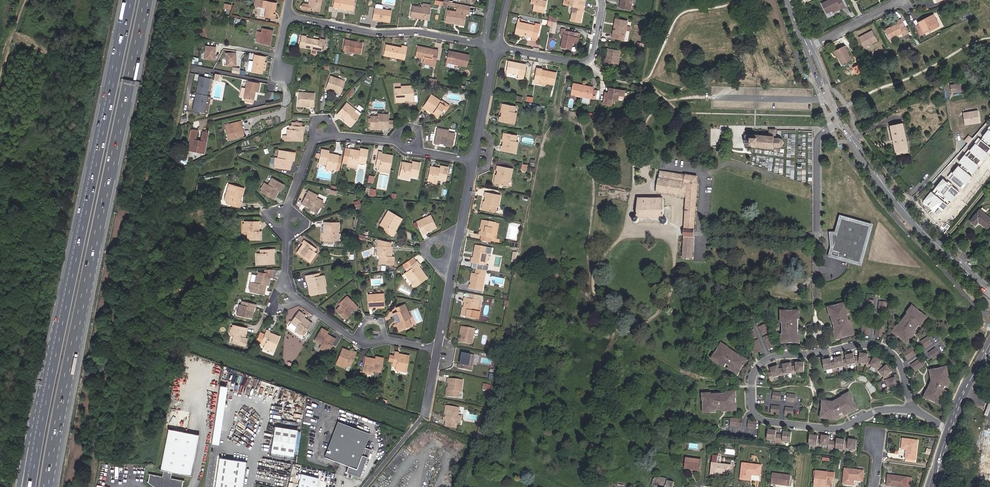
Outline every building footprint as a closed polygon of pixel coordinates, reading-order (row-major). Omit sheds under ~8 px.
[(276,3),(263,0),(259,0),(258,7),(266,8),(264,16),(273,18),(276,3)] [(310,0),(309,0),(308,4),(304,3),(301,6),(302,8),(307,9),(319,12),(321,0),(310,0)] [(355,0),(335,0),(333,7),(353,10),(355,0)] [(532,3),(535,3),(534,10),(545,12),(547,0),(546,0),(532,0),(532,3)] [(570,3),(569,4),(574,5),(571,18),(581,20),(585,0),(566,0),(565,2),(570,3)] [(620,7),(631,9),(632,0),(621,0),(620,7)] [(841,6),(842,8),(846,6),(843,0),(829,0),(822,3),(827,13),(837,8),(841,6)] [(468,14),(469,6),(458,3),(457,8),(456,8),(456,12),(447,11),(445,21),(453,22),(461,24),(463,13),(465,14),(468,14)] [(389,21),(391,11),(382,9),(383,6),(382,5),(377,4),(375,5),(375,8),(374,8),(372,20),(377,20),(377,19),(389,21)] [(428,19),(430,9),(422,8),(412,6),(410,16),(428,19)] [(463,26),(465,14),(463,13),(461,24),(453,22),(452,24),(463,26)] [(925,19),(919,22),(920,23),(922,28),(918,30),(920,35),(925,33),(940,25),(935,16),(925,21),(925,19)] [(627,26),(628,21),(616,18),(615,23),(617,23),(615,30),(613,29),(612,37),(624,39),(626,30),(627,26)] [(536,23),(535,25),(518,21),(516,32),(528,34),(528,36),(533,37),(539,38),(541,24),(536,23)] [(901,28),(898,23),(891,27),(892,29),(886,32),(890,39),(903,32),(904,35),(909,33),(905,26),(901,28)] [(573,42),(578,43),(580,32),(565,30),(565,28),(561,27),(560,33),(564,34),(561,47),(572,49),(573,42)] [(270,45),(273,30),(262,28),(261,32),(259,42),(259,43),(270,45)] [(860,39),(864,47),(878,40),(872,30),(866,34),(859,37),(860,39)] [(322,44),(324,45),(325,40),(320,39),(319,40),(306,38),(306,36),(301,35),(299,46),(304,47),(311,49),(317,50),(321,51),(321,49),(322,44)] [(360,54),(362,43),(344,40),(343,50),(360,54)] [(401,46),(401,48),(385,45),(383,55),(404,59),(407,47),(401,46)] [(214,60),(215,47),(205,46),(204,59),(214,60)] [(435,65),(436,61),(432,60),(434,49),(417,46),(415,56),(424,58),(423,63),(435,65)] [(852,59),(845,46),(836,50),(839,57),(842,64),(852,59)] [(615,49),(614,53),(607,52),(605,63),(618,65),(621,50),(615,49)] [(466,67),(469,55),(448,51),(445,62),(466,67)] [(237,66),(236,52),(226,53),(226,66),(237,66)] [(261,74),(262,70),(264,62),(265,56),(255,54),(251,72),(261,74)] [(520,63),(507,61),(505,71),(518,74),(517,78),(524,79),(525,75),(526,65),(520,63)] [(539,83),(539,81),(543,82),(553,84),(556,73),(541,70),(541,68),(536,67),(534,80),(534,82),(539,83)] [(210,78),(199,76),(192,110),(203,112),(210,78)] [(329,90),(329,88),(332,89),(341,93),(345,81),(330,76),(325,88),(329,90)] [(251,100),(253,91),(255,92),(257,92),(259,83),(247,80),(243,98),(245,98),(244,102),(252,103),(253,100),(251,100)] [(956,94),(968,89),(964,82),(953,87),(956,94)] [(593,88),(582,86),(582,85),(574,83),(572,94),(583,96),(582,101),(589,103),(590,97),(592,97),(593,88)] [(401,89),(394,89),(395,100),(404,100),(408,99),(408,101),(414,101),(413,86),(400,86),(401,89)] [(609,88),(609,92),(608,98),(614,99),(618,100),(619,95),(624,96),(625,91),(609,88)] [(298,92),(298,104),(306,105),(309,105),(309,107),(313,107),(314,93),(298,92)] [(426,110),(427,109),(431,111),(438,116),(444,107),(439,103),(440,101),(430,95),(422,107),(426,110)] [(359,116),(354,112),(355,110),(346,102),(336,114),(340,117),(341,116),(344,119),(351,125),(359,116)] [(514,112),(515,106),(503,103),(501,112),(501,116),(499,116),(498,121),(513,124),(516,112),(514,112)] [(980,123),(979,111),(964,113),(965,125),(980,123)] [(377,126),(380,126),(380,128),(388,128),(388,120),(388,115),(377,114),(377,116),(370,116),(370,118),(369,123),(369,127),(376,128),(377,126)] [(233,123),(234,127),(225,129),(227,139),(244,136),(240,122),(233,123)] [(908,149),(903,124),(891,126),(896,151),(897,151),(897,155),(908,152),(907,149),(908,149)] [(301,135),(301,130),(303,130),(304,130),(304,126),(302,126),(291,126),(290,126),(290,129),(288,129),(288,135),(283,135),(282,140),(287,140),(302,141),(302,135),(301,135)] [(439,144),(439,142),(444,143),(452,145),(454,134),(448,133),(448,131),(437,128),(434,143),(439,144)] [(199,153),(200,149),(204,150),(208,132),(203,131),(201,140),(195,139),(197,130),(192,129),(188,146),(193,147),(192,151),(199,153)] [(777,129),(770,129),(769,135),(742,133),(741,145),(753,146),(774,148),(774,147),(778,147),(779,147),(780,147),(781,147),(782,146),(783,146),(783,145),(784,144),(784,143),(784,142),(784,141),(783,140),(783,139),(782,138),(781,138),(781,137),(779,137),(778,137),(776,137),(777,129)] [(516,134),(504,132),(503,141),(502,145),(501,145),(499,150),(515,153),(517,141),(515,141),(516,134)] [(359,152),(357,152),(357,150),(350,149),(347,163),(349,163),(357,165),(357,162),(365,163),(367,150),(360,148),(359,151),(359,152)] [(330,155),(328,154),(328,153),(329,151),(321,149),(318,163),(326,164),(325,167),(332,169),(335,169),(338,155),(330,154),(330,155)] [(293,160),(295,152),(281,150),(280,158),(277,157),(275,165),(275,167),(289,170),(290,162),(289,162),(290,159),(291,160),(293,160)] [(386,156),(381,155),(381,153),(382,152),(378,152),(375,165),(379,166),(379,168),(390,170),(392,156),(386,154),(386,156)] [(420,163),(412,161),(411,164),(411,165),(409,165),(409,163),(402,162),(399,176),(402,176),(409,178),(409,175),(417,177),(420,163)] [(496,170),(497,171),(497,175),(495,184),(506,186),(508,180),(510,180),(512,168),(497,165),(496,170)] [(439,169),(437,169),(437,168),(429,166),(427,180),(430,181),(437,182),(437,179),(445,181),(448,167),(440,166),(439,168),(439,169)] [(657,192),(686,197),(684,235),(683,258),(692,258),(698,177),(660,171),(657,192)] [(275,192),(277,190),(278,190),(280,192),(284,184),(272,178),(268,185),(266,183),(262,189),(261,192),(273,199),(277,192),(275,192)] [(238,201),(240,196),(241,196),(244,188),(229,184),(227,189),(229,190),(226,201),(228,201),(231,202),(230,205),(239,208),(241,202),(240,201),(239,201),(238,201)] [(318,211),(320,207),(322,203),(323,201),(317,198),(318,195),(308,190),(301,203),(308,206),(308,205),(312,207),(311,208),(318,211)] [(484,196),(485,197),(484,201),(483,210),(494,212),(496,206),(498,206),(500,195),(485,192),(484,196)] [(665,218),(664,218),(664,199),(638,199),(636,217),(635,217),(634,217),(633,217),(633,218),(632,218),(632,219),(632,220),(632,221),(633,222),(634,223),(635,223),(636,223),(637,223),(638,222),(638,221),(639,221),(639,220),(639,219),(638,219),(660,219),(660,221),(660,222),(661,223),(661,224),(662,225),(663,225),(664,225),(665,225),(666,225),(667,224),(667,223),(668,223),(668,222),(668,221),(668,220),(667,219),(666,218),(665,218)] [(393,230),(396,225),(397,226),(402,218),(388,210),(385,215),(387,216),(381,226),(382,227),(386,229),(384,231),(392,236),(395,231),(394,230),(393,230)] [(980,210),(971,221),(976,225),(979,221),(987,229),(989,225),(989,218),(980,210)] [(425,231),(428,229),(436,226),(430,215),(416,222),(422,234),(425,232),(425,231)] [(863,254),(871,227),(842,219),(832,256),(851,261),(851,259),(859,261),(861,254),(863,254)] [(479,235),(482,236),(481,241),(492,243),(493,238),(496,222),(483,220),(482,229),(481,232),(480,232),(479,235)] [(257,231),(257,228),(258,228),(258,221),(244,221),(244,223),(244,231),(247,231),(247,239),(261,239),(261,231),(258,231),(257,231)] [(324,240),(328,240),(333,241),(335,241),(335,233),(338,233),(338,222),(324,222),(324,229),(325,229),(325,233),(324,233),(324,240)] [(296,253),(308,261),(314,252),(313,251),(315,248),(304,240),(301,243),(302,244),(304,244),(301,249),(299,248),(296,253)] [(393,265),(393,256),(391,256),(390,256),(390,254),(391,254),(391,246),(391,242),(377,240),(377,245),(377,248),(377,256),(379,256),(379,264),(393,265)] [(471,263),(473,263),(472,268),(476,269),(477,269),(485,271),(489,254),(486,253),(488,247),(476,245),(474,254),(473,258),(472,258),(471,263)] [(272,258),(272,252),(274,252),(275,252),(275,249),(261,249),(261,253),(259,253),(259,264),(274,264),(274,257),(272,258)] [(309,262),(316,253),(314,252),(308,261),(309,262)] [(412,257),(406,262),(409,266),(410,268),(407,271),(406,272),(413,281),(411,282),(414,287),(427,278),(422,271),(421,272),(417,267),(418,266),(419,266),(416,261),(415,261),(412,257)] [(268,285),(270,278),(272,269),(265,269),(265,273),(258,272),(257,275),(255,283),(252,282),(250,289),(250,292),(264,294),(265,287),(264,287),(265,285),(266,285),(268,285)] [(469,289),(482,291),(486,271),(485,271),(477,269),(476,269),(475,274),(473,273),(471,282),(471,285),(470,284),(469,289)] [(406,272),(404,273),(411,282),(413,281),(406,272)] [(319,276),(315,277),(314,274),(305,275),(306,281),(308,281),(309,281),(310,286),(309,286),(310,295),(326,292),(325,287),(323,287),(321,275),(319,276)] [(372,307),(375,306),(384,306),(383,294),(367,295),(368,308),(372,308),(372,307)] [(463,316),(479,319),(480,313),(477,312),(480,296),(470,294),(469,299),(465,298),(464,303),(465,303),(464,307),(463,316)] [(340,306),(336,310),(343,318),(350,312),(353,309),(354,310),(358,306),(347,296),(339,304),(340,306)] [(865,308),(873,309),(873,301),(866,300),(865,308)] [(252,312),(254,307),(255,308),(256,308),(257,304),(243,301),(242,305),(241,305),(238,315),(252,318),(254,313),(252,312)] [(879,309),(886,310),(887,302),(880,302),(879,309)] [(410,318),(406,307),(405,308),(403,304),(396,307),(398,311),(393,313),(396,320),(397,319),(399,322),(397,323),(400,330),(404,328),(409,326),(411,326),(408,319),(410,318)] [(851,330),(849,322),(847,315),(846,310),(848,310),(846,304),(833,307),(833,309),(829,310),(830,316),(831,316),(835,332),(834,332),(835,338),(840,337),(841,339),(854,336),(853,330),(851,330)] [(910,337),(915,330),(919,325),(922,321),(924,322),(928,317),(917,308),(915,310),(911,307),(907,312),(908,313),(899,326),(898,325),(894,330),(898,333),(896,335),(907,343),(911,338),(910,337)] [(304,320),(303,319),(304,318),(305,316),(298,311),(290,322),(297,326),(295,329),(301,333),(303,335),(312,324),(305,319),(304,320)] [(800,335),(798,335),(798,320),(800,320),(799,313),(795,313),(795,312),(786,312),(786,313),(781,314),(781,324),(782,324),(783,335),(781,335),(781,342),(786,342),(786,344),(795,344),(795,342),(800,342),(800,335)] [(863,334),(870,335),(871,324),(864,323),(863,334)] [(769,331),(766,324),(759,327),(762,334),(769,331)] [(876,336),(883,336),(885,325),(877,324),(876,336)] [(233,325),(232,328),(230,335),(233,335),(232,343),(245,346),(247,338),(244,337),(247,328),(233,325)] [(475,329),(463,326),(461,335),(461,338),(459,337),(458,341),(472,344),(475,329)] [(328,337),(326,335),(327,334),(328,332),(321,328),(314,339),(321,344),(320,346),(326,350),(328,351),(335,340),(329,335),(328,337)] [(273,336),(269,333),(269,332),(270,331),(266,330),(265,334),(259,332),(257,337),(255,340),(261,343),(264,344),(264,345),(274,350),(280,337),(274,334),(273,336)] [(750,340),(757,337),(754,330),(747,333),(750,340)] [(768,348),(775,346),(771,335),(764,338),(768,348)] [(926,347),(932,343),(928,337),(921,341),(926,347)] [(756,354),(762,351),(758,340),(751,343),(756,354)] [(743,364),(746,360),(741,356),(740,357),(728,349),(729,348),(723,345),(720,349),(719,348),(714,355),(715,356),(713,360),(718,364),(718,363),(724,367),(726,365),(729,367),(727,369),(730,371),(730,372),(735,375),(738,371),(740,372),(745,365),(743,364)] [(908,360),(917,353),(913,347),(904,354),(908,360)] [(351,353),(347,351),(347,350),(342,348),(336,362),(347,366),(347,364),(351,365),(356,352),(352,351),(352,352),(351,353)] [(929,352),(933,358),(940,354),(935,348),(929,352)] [(392,365),(396,366),(395,368),(406,370),(409,356),(403,354),(402,356),(398,355),(398,352),(394,351),(394,356),(393,360),(392,365)] [(474,355),(462,353),(461,361),(460,364),(459,364),(458,368),(472,371),(474,355)] [(849,368),(848,366),(856,364),(856,366),(859,366),(859,364),(867,365),(867,367),(869,368),(870,366),(877,370),(876,372),(877,374),(879,372),(884,378),(882,380),(883,382),(886,381),(888,389),(886,389),(887,393),(896,391),(894,387),(898,386),(895,378),(892,379),(890,375),(893,372),(887,366),(885,368),(881,364),(882,361),(875,357),(873,360),(868,358),(869,355),(860,354),(860,358),(854,357),(853,354),(846,356),(847,360),(843,360),(842,357),(834,359),(835,363),(832,364),(831,360),(823,361),(825,371),(833,370),(833,372),(838,371),(837,369),(845,367),(845,369),(849,368)] [(374,360),(372,360),(372,359),(365,357),(362,371),(365,371),(372,373),(373,370),(381,372),(383,358),(375,356),(375,359),(374,360)] [(916,371),(925,364),(921,358),(912,365),(916,371)] [(793,375),(796,375),(796,373),(804,373),(804,363),(796,363),(796,366),(791,367),(791,364),(783,365),(783,368),(779,369),(778,366),(770,369),(772,372),(768,373),(771,382),(774,380),(773,379),(781,376),(782,377),(785,377),(785,375),(793,374),(793,375)] [(948,387),(950,383),(948,368),(943,369),(942,368),(935,369),(935,371),(931,372),(932,380),(933,385),(932,388),(930,387),(928,390),(928,389),(925,395),(929,397),(929,399),(937,403),(938,401),(942,403),(945,397),(944,397),(947,390),(944,389),(945,386),(948,387)] [(449,383),(448,387),(447,397),(459,398),(460,391),(462,392),(463,380),(448,378),(447,383),(449,383)] [(731,411),(738,411),(737,397),(735,397),(734,392),(728,392),(728,394),(712,395),(712,393),(705,394),(705,399),(703,399),(704,413),(711,412),(711,410),(719,410),(726,409),(731,409),(731,411)] [(773,400),(781,401),(781,394),(774,393),(773,400)] [(787,402),(795,403),(796,395),(788,394),(787,402)] [(851,414),(857,411),(854,407),(856,406),(852,398),(850,399),(848,394),(842,397),(843,398),(833,403),(825,402),(824,407),(822,406),(821,414),(823,414),(823,419),(837,421),(841,419),(848,415),(851,413),(851,414)] [(460,408),(448,406),(446,414),(446,417),(444,417),(443,421),(446,421),(457,423),(462,424),(463,417),(458,416),(460,408)] [(771,413),(779,414),(780,407),(772,406),(771,413)] [(786,415),(793,416),(794,408),(786,407),(786,415)] [(731,426),(742,427),(743,420),(732,418),(731,426)] [(748,428),(756,429),(757,421),(749,421),(748,428)] [(357,477),(362,475),(370,450),(364,448),(369,434),(337,423),(325,459),(349,467),(347,473),(357,477)] [(293,457),(296,431),(274,428),(270,454),(293,457)] [(777,434),(777,431),(769,430),(768,439),(775,440),(775,442),(783,443),(783,441),(791,442),(793,433),(784,432),(784,435),(777,434)] [(180,481),(168,478),(169,473),(187,476),(195,437),(166,431),(158,470),(161,471),(160,477),(148,474),(146,482),(147,483),(149,484),(150,485),(152,486),(153,486),(179,486),(180,481)] [(848,450),(856,451),(857,441),(849,440),(849,442),(845,442),(845,440),(837,440),(837,441),(830,440),(830,437),(822,436),(821,439),(818,439),(818,436),(810,436),(809,446),(817,446),(817,448),(821,448),(821,446),(828,447),(828,449),(836,450),(836,449),(848,451),(848,450)] [(915,460),(918,440),(903,439),(902,449),(906,450),(906,458),(915,460)] [(718,457),(718,456),(713,456),(711,474),(720,476),(720,473),(730,474),(731,465),(719,464),(720,457),(718,457)] [(219,457),(215,486),(241,486),(245,461),(219,457)] [(700,471),(701,460),(686,458),(685,468),(700,471)] [(760,476),(761,465),(742,463),(741,478),(759,480),(760,476)] [(862,481),(863,471),(845,469),(844,484),(854,485),(854,480),(862,481)] [(821,485),(820,486),(830,486),(831,480),(833,478),(834,473),(815,471),(814,484),(821,485)] [(790,486),(791,476),(772,474),(771,484),(790,486)] [(318,479),(300,475),(297,486),(316,486),(318,479)] [(888,475),(887,485),(902,486),(911,486),(912,478),(888,475)] [(652,486),(657,486),(673,486),(674,482),(668,481),(668,480),(655,477),(655,479),(654,479),(652,486)]
